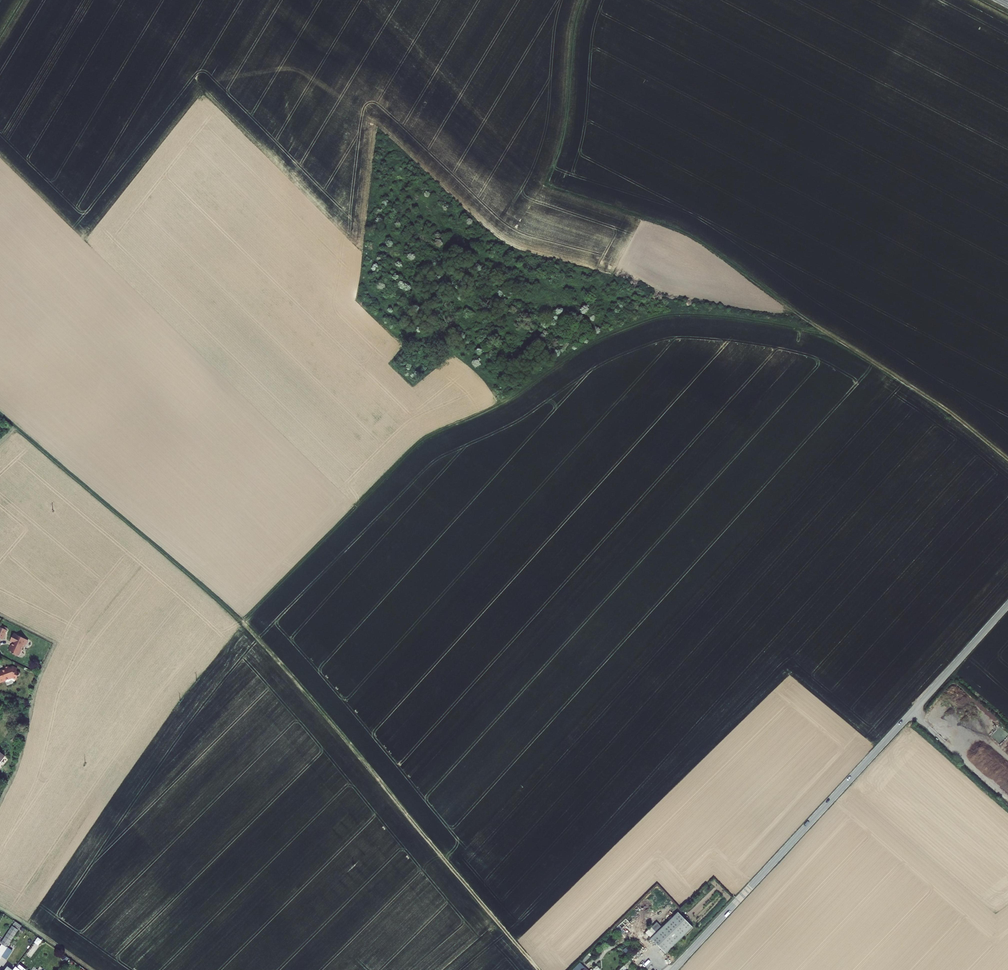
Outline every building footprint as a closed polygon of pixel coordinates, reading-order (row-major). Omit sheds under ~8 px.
[(30,644),(14,636),(11,644),(14,646),(12,650),(11,649),(9,652),(13,655),(12,656),(17,659),(20,658),(24,650),(26,651),(30,644)] [(5,671),(0,673),(0,682),(1,684),(12,678),(11,677),(16,679),(17,676),(19,677),(20,673),(17,671),(18,669),(13,667),(9,669),(8,667),(4,669),(5,671)] [(678,914),(652,940),(667,955),(693,929),(678,914)] [(2,953),(8,946),(7,945),(19,928),(13,924),(2,941),(3,942),(0,946),(0,957),(2,953)] [(646,932),(650,937),(655,931),(651,927),(646,932)] [(8,946),(2,953),(6,956),(11,948),(8,946)] [(17,965),(23,969),(24,969),(33,959),(27,954),(17,965)]
